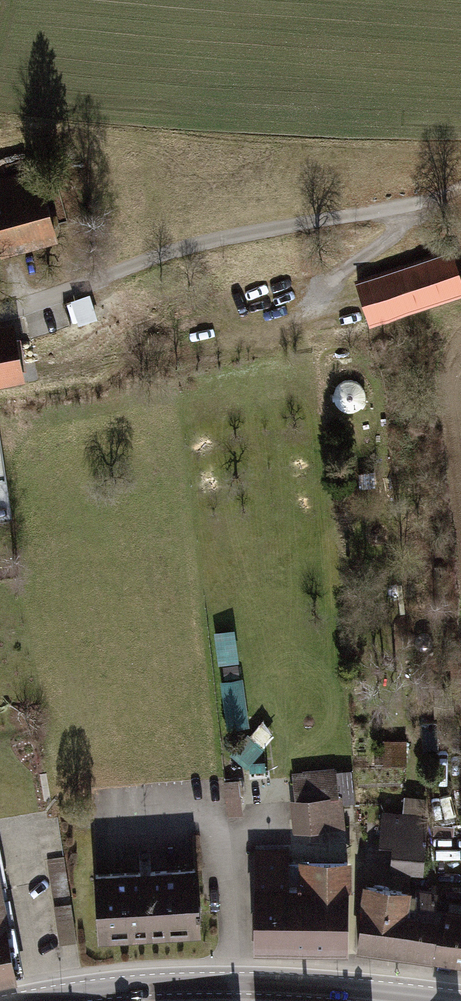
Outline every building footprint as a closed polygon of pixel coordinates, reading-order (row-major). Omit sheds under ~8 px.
[(53,239),(33,171),(0,181),(0,254),(53,239)] [(352,279),(365,323),(460,295),(460,281),(452,250),(352,279)] [(78,324),(100,317),(93,295),(71,302),(78,324)] [(0,329),(0,380),(18,377),(9,328),(0,329)] [(296,831),(348,828),(346,802),(356,802),(355,768),(293,771),(296,831)] [(425,813),(383,809),(380,840),(393,841),(391,867),(419,869),(425,813)] [(284,849),(248,850),(252,953),(349,950),(347,860),(284,862),(284,849)] [(192,869),(93,875),(97,944),(196,938),(192,869)] [(0,873),(0,978),(24,974),(16,925),(8,926),(0,873)] [(432,963),(438,910),(408,906),(410,891),(362,886),(354,954),(432,963)] [(432,963),(460,966),(460,912),(438,910),(432,963)]
